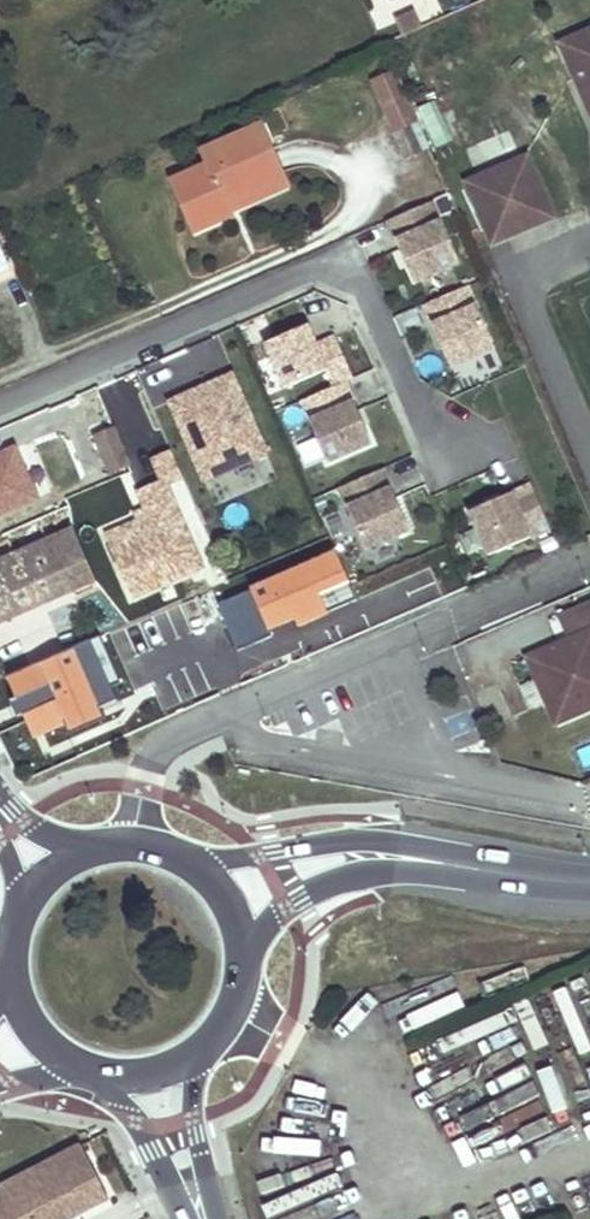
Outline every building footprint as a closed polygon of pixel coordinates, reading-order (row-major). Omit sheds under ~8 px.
[(418,13),(398,22),(404,35),(424,27),(418,13)] [(589,107),(589,34),(564,46),(589,107)] [(418,109),(435,149),(453,141),(437,102),(418,109)] [(412,122),(392,131),(403,159),(424,150),(412,122)] [(210,166),(174,182),(197,233),(234,216),(233,212),(227,198),(283,173),(262,127),(203,152),(210,166)] [(526,158),(469,183),(494,240),(551,215),(526,158)] [(283,173),(227,198),(233,212),(289,187),(283,173)] [(439,216),(394,235),(414,283),(459,264),(439,216)] [(467,285),(422,306),(452,371),(497,350),(467,285)] [(306,325),(263,343),(283,390),(322,374),(327,386),(350,377),(332,334),(314,342),(306,325)] [(235,371),(168,399),(204,486),(271,458),(235,371)] [(352,399),(311,416),(330,462),(371,445),(352,399)] [(113,424),(95,431),(110,469),(128,462),(113,424)] [(0,451),(0,516),(39,499),(16,444),(0,451)] [(208,568),(171,475),(133,491),(140,507),(131,511),(135,521),(105,533),(132,599),(208,568)] [(390,483),(347,503),(367,549),(411,530),(390,483)] [(98,487),(66,501),(75,520),(106,505),(98,487)] [(515,492),(470,511),(489,555),(533,537),(515,492)] [(72,526),(0,558),(0,623),(96,580),(72,526)] [(332,548),(249,585),(268,629),(295,618),(298,625),(328,611),(320,592),(347,580),(332,548)] [(559,613),(570,640),(572,646),(564,650),(562,644),(537,655),(546,673),(538,678),(549,703),(557,699),(566,719),(589,709),(589,600),(559,613)] [(570,640),(562,644),(564,650),(572,646),(570,640)] [(73,651),(10,678),(35,737),(65,724),(68,732),(102,717),(73,651)] [(546,673),(537,655),(529,658),(538,678),(546,673)] [(557,699),(549,703),(557,723),(566,719),(557,699)] [(577,750),(584,770),(589,768),(589,745),(577,750)] [(0,1189),(0,1218),(70,1218),(108,1199),(82,1147),(0,1189)]
